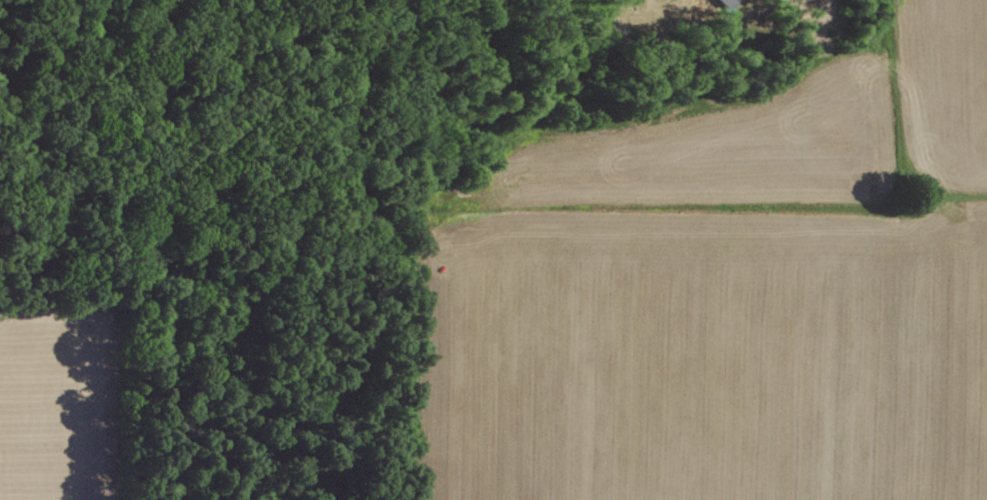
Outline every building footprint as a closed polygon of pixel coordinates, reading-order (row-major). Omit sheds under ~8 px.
[(727,9),(736,0),(717,0),(727,9)]
